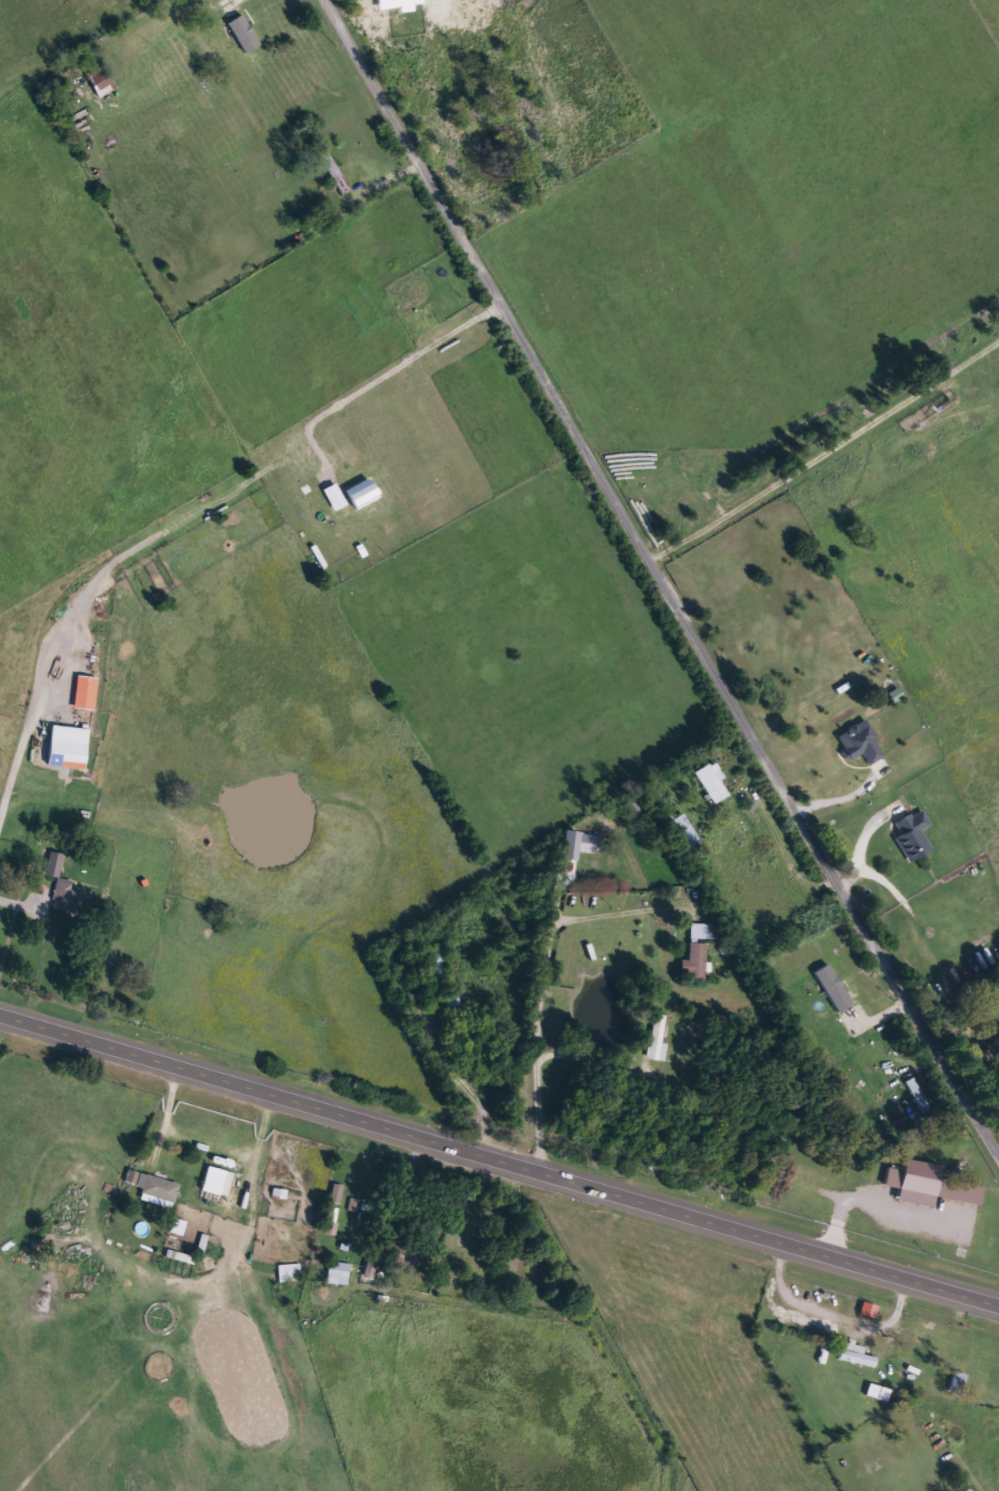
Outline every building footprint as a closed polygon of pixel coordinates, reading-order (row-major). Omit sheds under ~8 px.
[(245,54),(260,46),(244,15),(229,23),(245,54)] [(115,90),(98,97),(88,72),(105,65),(115,90)] [(351,190),(342,196),(318,156),(327,150),(351,190)] [(346,491),(356,511),(380,499),(370,479),(346,491)] [(334,512),(348,506),(337,484),(324,490),(334,512)] [(74,708),(78,675),(99,678),(95,710),(74,708)] [(835,737),(865,720),(878,742),(872,745),(880,759),(870,765),(863,754),(849,762),(835,737)] [(87,766),(50,763),(54,726),(90,730),(87,766)] [(712,805),(692,774),(708,765),(727,796),(712,805)] [(908,864),(896,838),(900,836),(894,823),(922,810),(930,826),(921,830),(932,852),(908,864)] [(651,826),(626,826),(626,812),(651,812),(651,826)] [(703,845),(691,853),(672,821),(684,814),(703,845)] [(576,853),(577,835),(604,836),(603,854),(576,853)] [(65,854),(51,852),(47,875),(61,877),(65,854)] [(69,911),(54,907),(60,882),(75,885),(74,888),(92,892),(87,914),(69,911)] [(713,924),(692,924),(692,940),(713,940),(713,924)] [(682,961),(689,961),(689,943),(706,943),(706,979),(682,979),(682,961)] [(435,982),(443,982),(441,947),(433,948),(435,982)] [(854,1004),(830,964),(815,972),(839,1013),(854,1004)] [(647,1059),(654,1014),(673,1017),(667,1062),(647,1059)] [(903,1084),(912,1078),(935,1113),(926,1119),(903,1084)] [(981,1205),(984,1187),(940,1179),(942,1166),(906,1159),(904,1171),(889,1168),(886,1186),(900,1189),(898,1202),(933,1208),(935,1197),(981,1205)] [(201,1189),(208,1165),(234,1173),(227,1197),(201,1189)] [(138,1185),(140,1172),(129,1171),(128,1184),(138,1185)] [(172,1209),(140,1199),(143,1190),(136,1188),(140,1172),(179,1184),(172,1209)] [(341,1205),(345,1186),(335,1184),(331,1203),(341,1205)] [(350,1211),(360,1213),(363,1201),(352,1199),(350,1211)] [(171,1233),(184,1236),(187,1221),(175,1219),(171,1233)] [(375,1262),(373,1278),(365,1277),(367,1261),(375,1262)] [(347,1286),(326,1283),(328,1262),(350,1264),(347,1286)] [(275,1265),(300,1264),(301,1281),(277,1283),(275,1265)] [(877,1318),(879,1306),(863,1303),(861,1316),(877,1318)] [(878,1358),(875,1368),(839,1360),(843,1343),(864,1348),(863,1355),(878,1358)] [(949,1390),(954,1372),(966,1375),(961,1393),(949,1390)] [(891,1390),(871,1384),(867,1396),(888,1402),(891,1390)]
